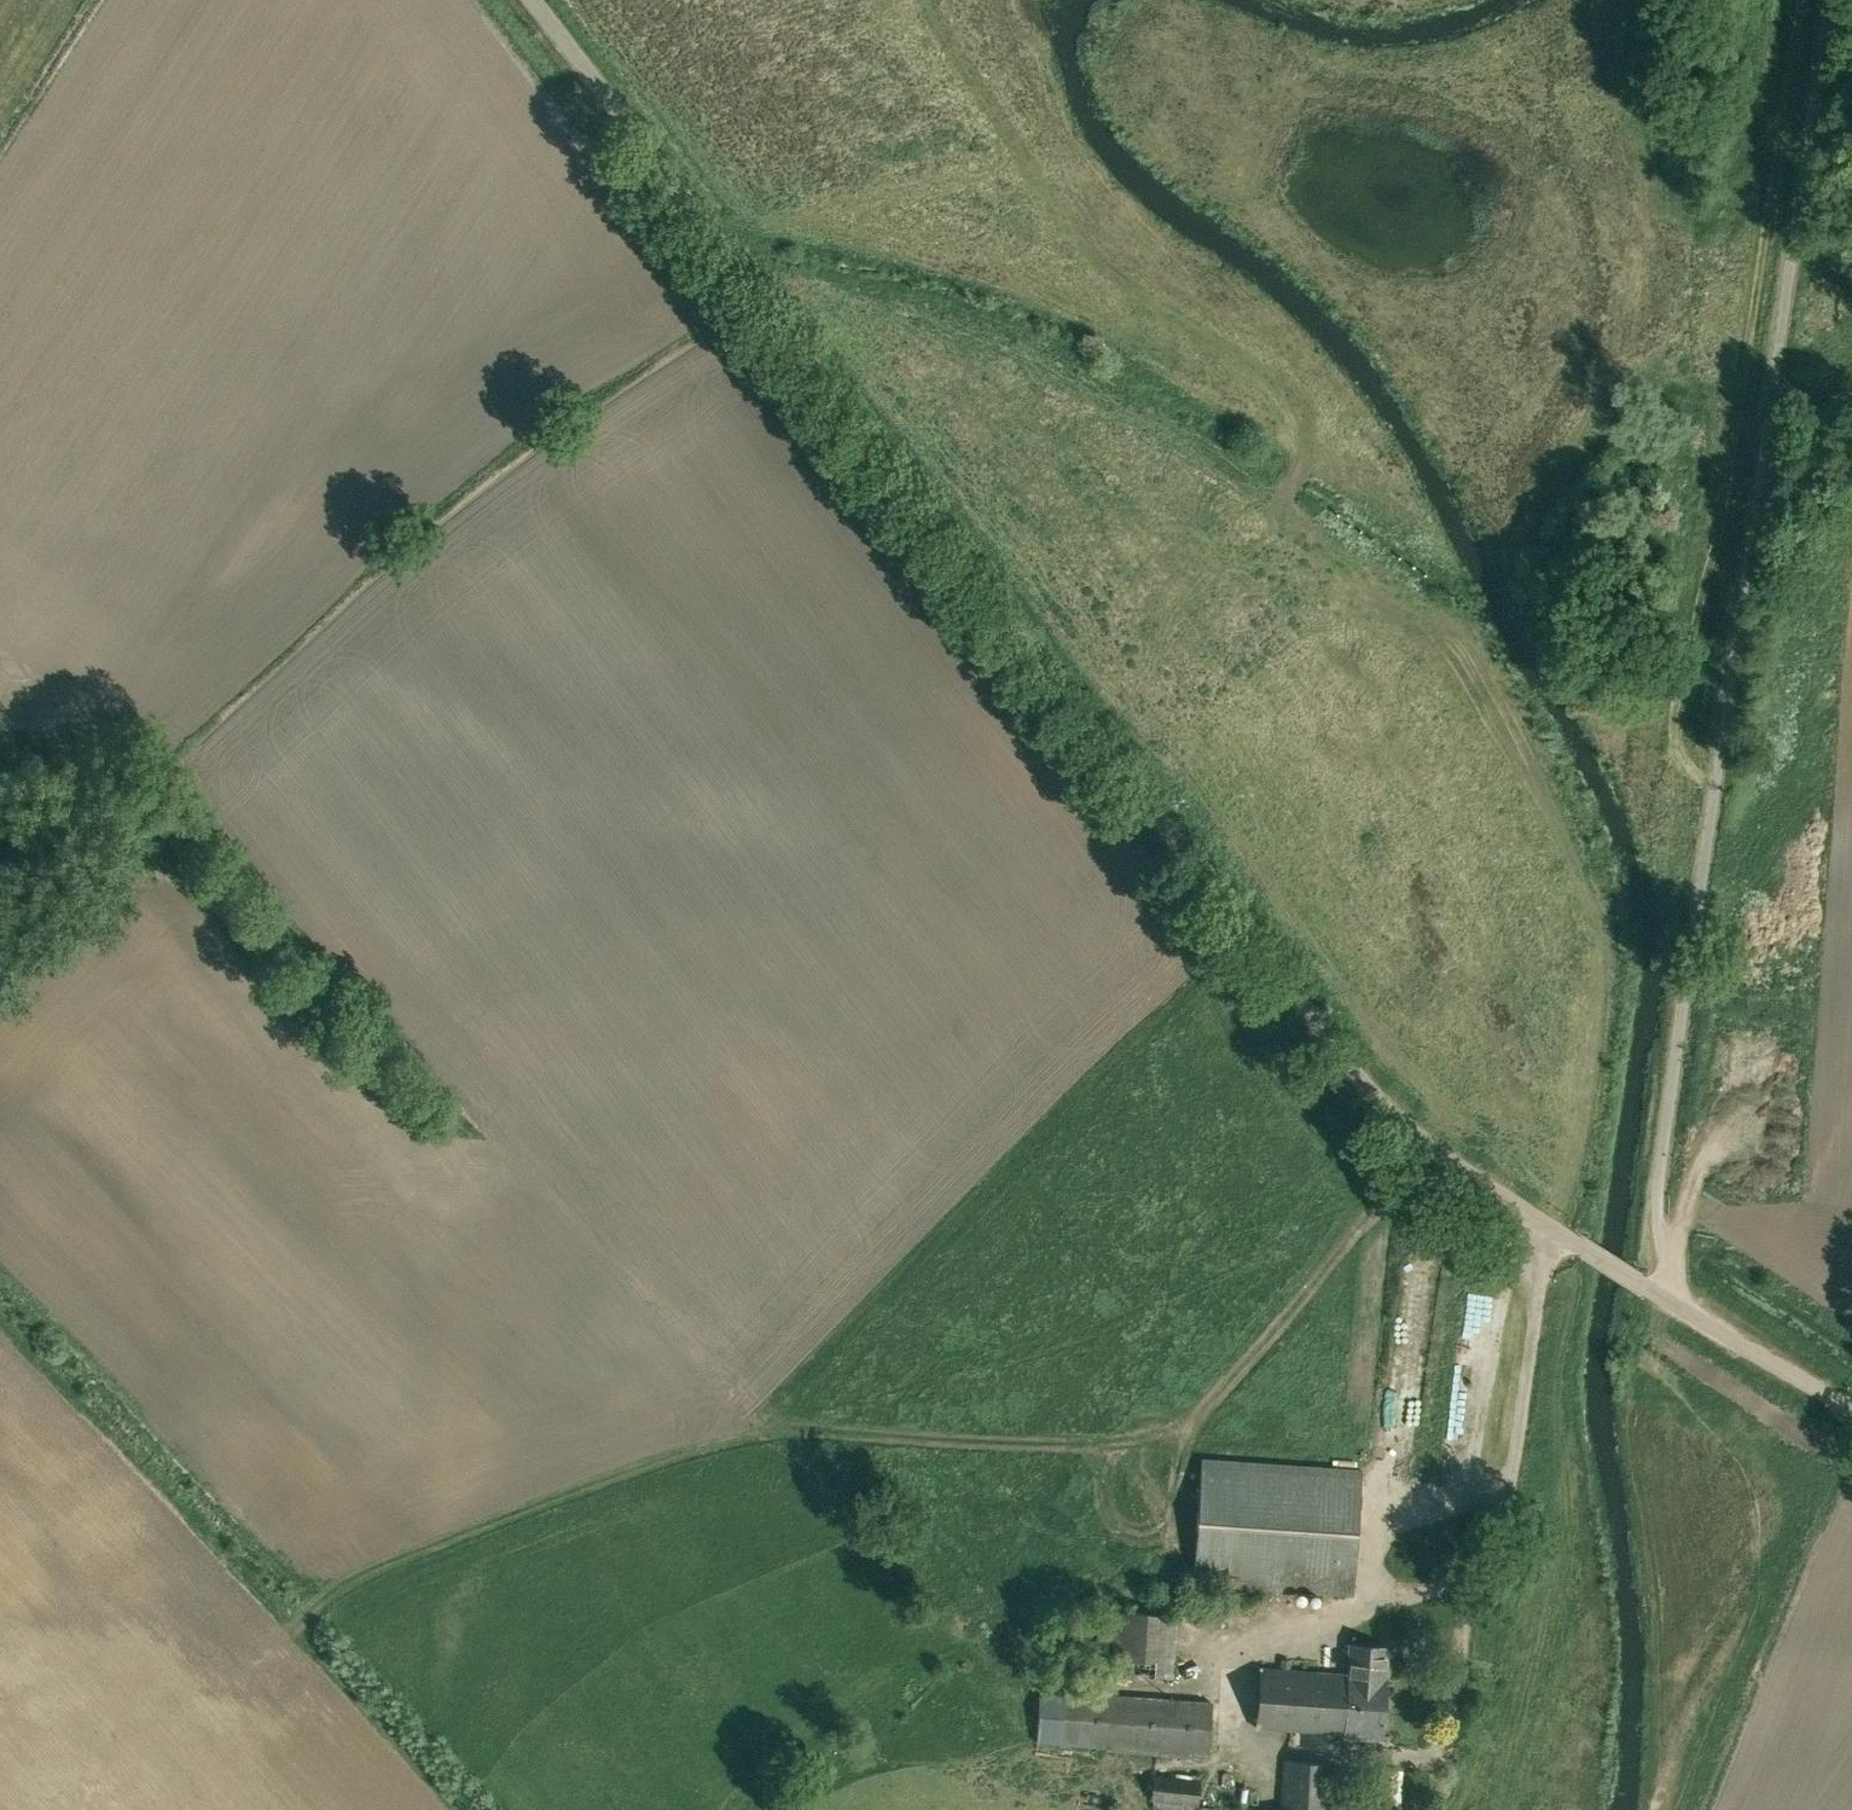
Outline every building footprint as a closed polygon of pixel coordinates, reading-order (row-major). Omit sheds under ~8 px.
[(1354,1594),(1363,1470),(1202,1459),(1193,1583),(1354,1594)] [(1177,1615),(1110,1609),(1109,1613),(1099,1612),(1095,1671),(1173,1677),(1177,1615)] [(1387,1672),(1389,1646),(1350,1644),(1348,1673),(1262,1668),(1260,1697),(1384,1706),(1386,1672),(1387,1672)] [(1036,1743),(1172,1753),(1209,1755),(1213,1701),(1039,1688),(1036,1743)] [(1382,1739),(1384,1706),(1260,1697),(1258,1727),(1344,1733),(1343,1737),(1382,1739)] [(1334,1763),(1283,1759),(1279,1809),(1331,1809),(1334,1763)] [(1402,1770),(1379,1769),(1377,1809),(1400,1809),(1402,1770)] [(1198,1805),(1201,1780),(1154,1775),(1151,1800),(1198,1805)]
